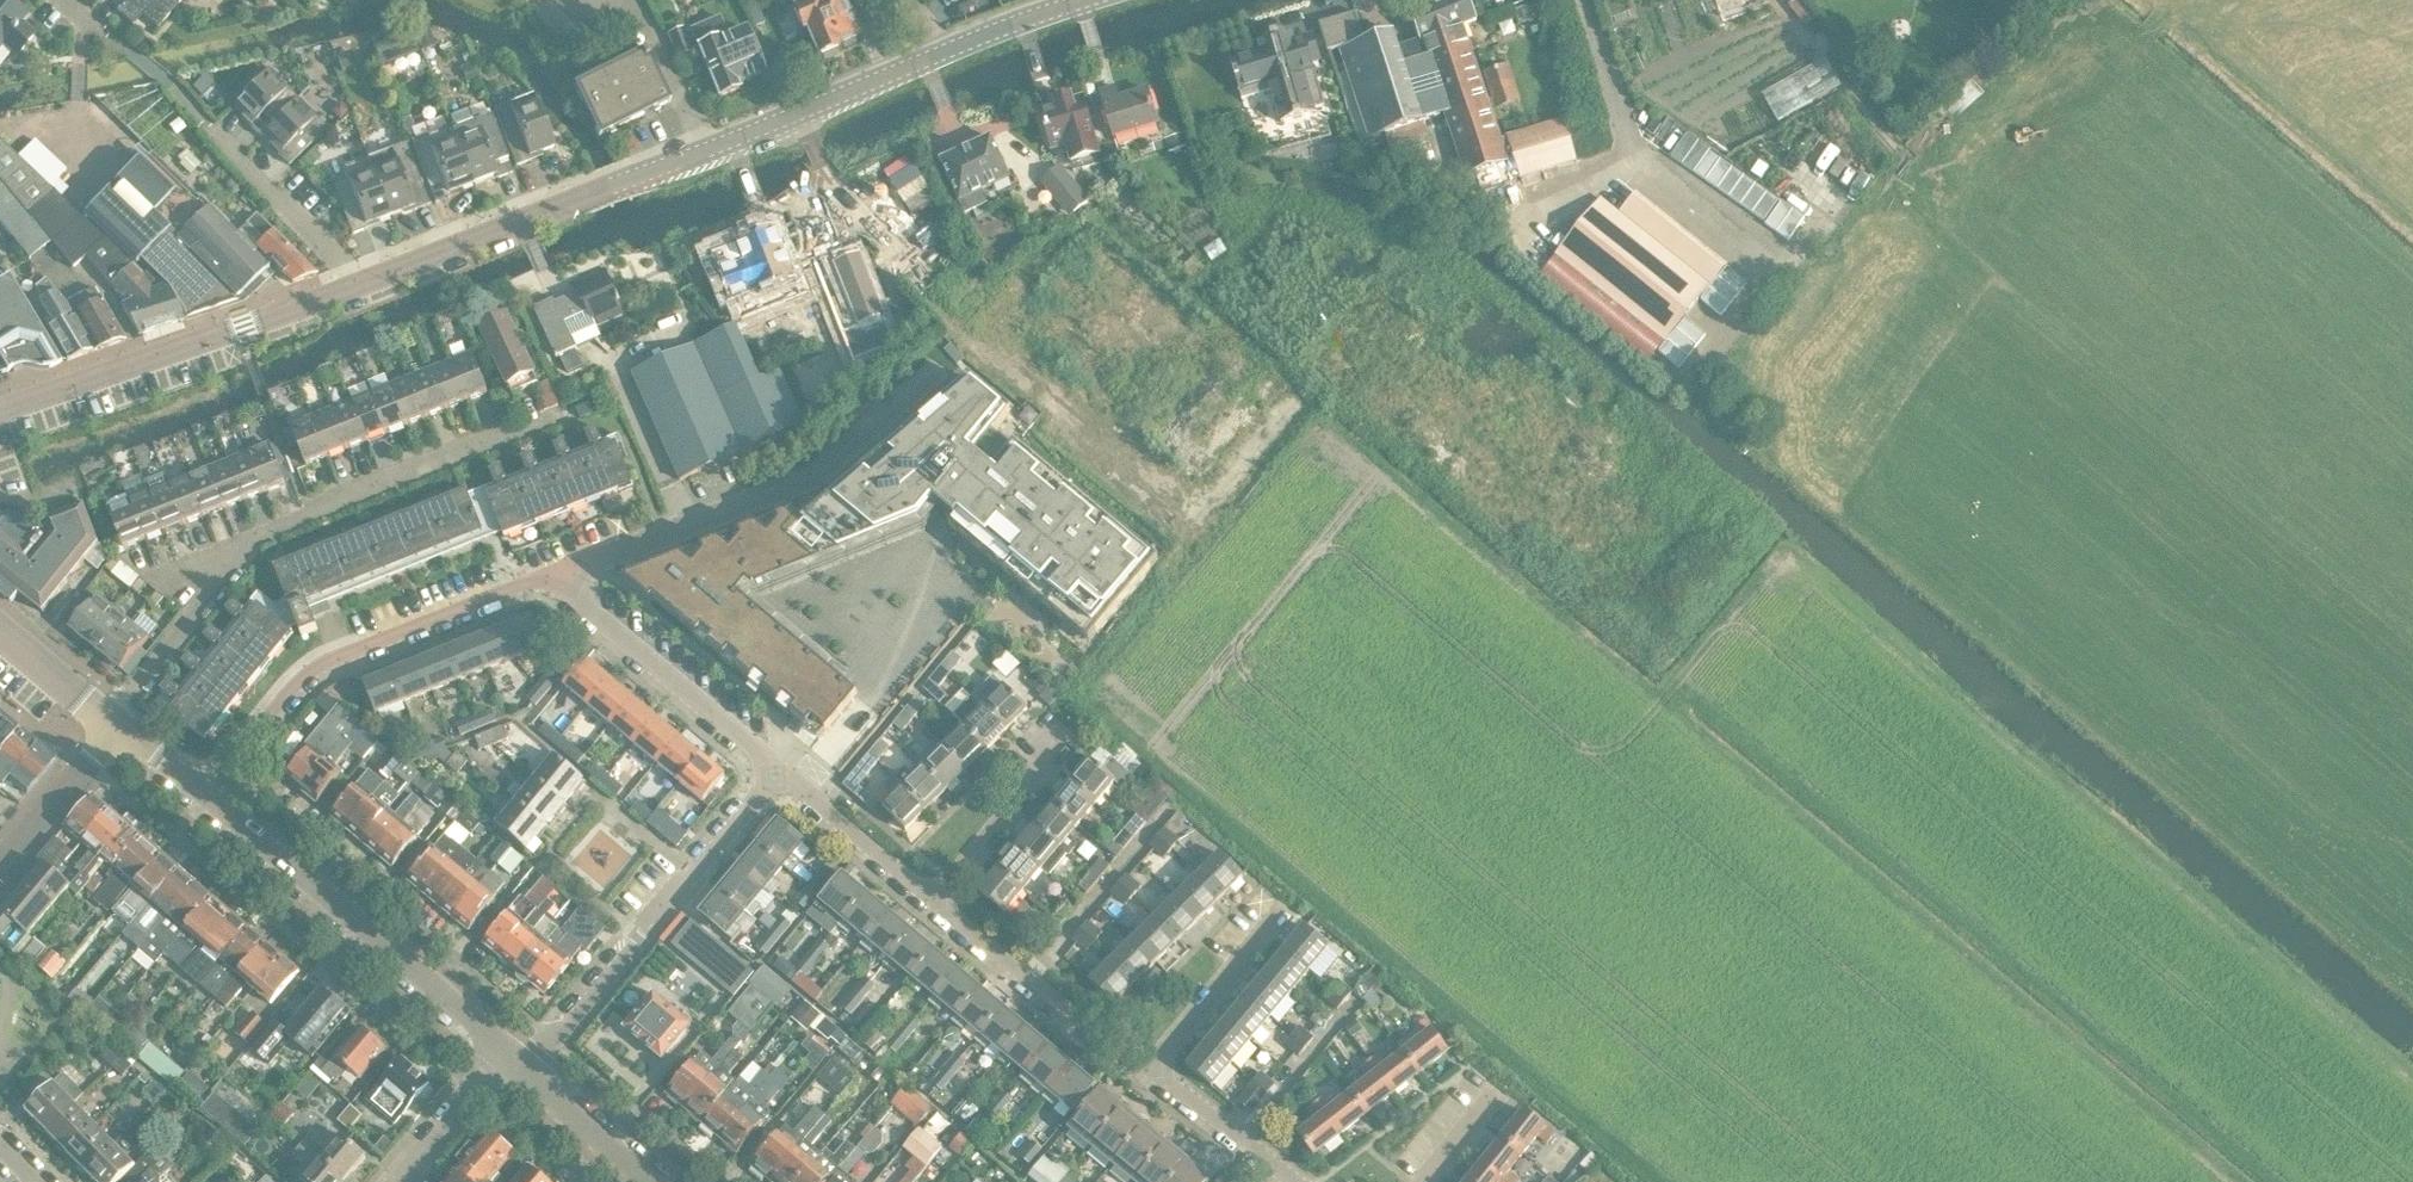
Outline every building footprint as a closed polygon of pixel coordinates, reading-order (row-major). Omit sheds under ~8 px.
[(34,35),(20,23),(26,16),(7,0),(0,0),(0,46),(3,43),(17,55),(34,35)] [(117,11),(133,25),(142,15),(158,28),(182,0),(127,0),(117,11)] [(743,1),(754,27),(765,22),(755,0),(746,0),(743,1)] [(855,37),(839,0),(816,0),(794,9),(803,31),(806,29),(818,56),(839,47),(838,44),(855,37)] [(1395,32),(1343,49),(1371,140),(1385,135),(1392,157),(1399,155),(1406,176),(1436,167),(1423,123),(1448,115),(1469,176),(1477,173),(1483,193),(1515,183),(1464,23),(1478,19),(1471,0),(1441,0),(1412,11),(1428,57),(1406,65),(1395,32)] [(1356,12),(1321,23),(1329,53),(1365,41),(1356,12)] [(738,85),(763,75),(744,29),(728,35),(723,23),(692,35),(694,40),(688,42),(683,29),(669,34),(678,56),(697,48),(718,98),(739,89),(738,85)] [(428,26),(413,32),(418,45),(432,40),(428,26)] [(410,32),(373,47),(381,68),(418,54),(410,32)] [(1317,77),(1313,63),(1319,61),(1311,34),(1294,39),(1292,32),(1256,43),(1260,54),(1230,63),(1242,102),(1259,158),(1342,133),(1324,75),(1317,77)] [(610,62),(636,49),(629,36),(604,48),(610,62)] [(351,51),(337,56),(342,70),(356,65),(351,51)] [(573,85),(586,112),(598,137),(670,102),(645,51),(573,85)] [(1483,72),(1488,87),(1515,79),(1510,63),(1483,72)] [(264,136),(298,101),(269,72),(235,106),(253,125),(251,127),(261,138),(264,136)] [(205,74),(192,87),(201,96),(214,83),(205,74)] [(1102,91),(1109,112),(1117,138),(1160,124),(1149,90),(1121,99),(1117,86),(1102,91)] [(496,111),(496,112),(517,168),(532,162),(531,159),(554,150),(534,96),(496,111)] [(1085,97),(1057,105),(1060,112),(1046,117),(1054,142),(1067,138),(1077,170),(1104,161),(1085,97)] [(298,101),(264,136),(282,154),(279,156),(290,167),(327,130),(298,101)] [(452,128),(474,185),(497,175),(499,180),(514,174),(490,113),(452,128)] [(1507,136),(1520,180),(1578,163),(1564,119),(1507,136)] [(474,185),(452,128),(413,143),(437,204),(454,197),(453,193),(474,185)] [(1687,133),(1671,157),(1764,222),(1779,200),(1709,151),(1710,149),(1687,133)] [(993,138),(966,150),(985,191),(1012,179),(993,138)] [(0,139),(0,181),(51,241),(49,243),(51,241),(67,260),(80,249),(126,303),(123,306),(140,336),(184,321),(162,287),(156,291),(133,266),(105,240),(54,191),(0,139)] [(370,160),(391,217),(418,206),(420,210),(431,206),(407,145),(370,160)] [(186,149),(177,158),(181,162),(180,164),(189,174),(200,163),(186,149)] [(963,201),(985,191),(966,150),(944,159),(963,201)] [(221,224),(216,219),(148,159),(143,164),(138,159),(86,214),(136,264),(140,260),(167,287),(184,314),(186,320),(238,302),(236,300),(269,269),(223,222),(221,224)] [(391,217),(370,160),(344,170),(349,182),(336,188),(354,236),(369,230),(368,226),(391,217)] [(1364,166),(1356,168),(1360,181),(1368,178),(1364,166)] [(1071,218),(1090,202),(1060,167),(1041,183),(1071,218)] [(49,243),(51,241),(0,181),(0,221),(29,258),(49,243)] [(1701,300),(1712,286),(1727,267),(1728,267),(1636,193),(1620,212),(1603,198),(1558,253),(1668,341),(1701,300)] [(1782,201),(1766,223),(1788,239),(1805,217),(1782,201)] [(737,244),(712,253),(719,271),(717,272),(729,303),(734,301),(742,321),(786,304),(779,286),(803,277),(810,295),(812,294),(800,263),(798,264),(799,267),(793,269),(776,226),(736,241),(737,244)] [(292,284),(314,272),(273,231),(257,245),(292,284)] [(861,251),(833,262),(858,327),(844,333),(844,331),(841,332),(853,364),(856,363),(855,361),(896,346),(884,317),(886,316),(861,251)] [(1558,253),(1540,276),(1649,364),(1658,352),(1668,341),(1558,253)] [(1712,286),(1701,300),(1721,316),(1748,283),(1727,267),(1712,286)] [(580,348),(575,338),(627,313),(607,270),(577,284),(581,292),(558,303),(556,299),(535,308),(558,358),(580,348)] [(7,372),(14,369),(17,367),(20,366),(24,366),(28,366),(32,367),(40,369),(42,369),(47,369),(51,368),(53,367),(62,362),(10,274),(0,280),(0,360),(7,372)] [(50,328),(69,361),(94,352),(66,306),(65,305),(63,306),(52,289),(45,279),(36,287),(41,295),(58,324),(50,328)] [(94,352),(125,342),(94,288),(65,305),(66,306),(94,352)] [(514,394),(539,382),(506,313),(481,325),(514,394)] [(1668,341),(1658,352),(1679,369),(1706,336),(1685,319),(1668,341)] [(681,480),(805,425),(782,373),(764,381),(739,326),(634,373),(681,480)] [(452,361),(468,401),(489,393),(473,353),(452,361)] [(432,369),(448,409),(468,401),(452,361),(432,369)] [(412,378),(428,417),(448,409),(432,369),(412,378)] [(392,386),(408,425),(428,417),(412,378),(392,386)] [(832,497),(637,576),(659,594),(654,600),(795,717),(808,728),(813,723),(827,734),(858,697),(831,674),(738,597),(919,523),(934,506),(944,514),(954,522),(950,528),(1006,574),(1063,621),(1070,612),(1097,635),(1151,571),(1124,548),(1131,539),(1019,445),(1013,452),(993,435),(1010,413),(969,379),(873,461),(856,476),(862,480),(851,489),(832,497)] [(372,394),(388,433),(408,425),(392,386),(372,394)] [(352,402),(368,441),(388,433),(372,394),(352,402)] [(332,410),(348,449),(368,441),(352,402),(332,410)] [(312,418),(328,457),(348,449),(332,410),(312,418)] [(328,457),(312,418),(291,426),(307,466),(328,457)] [(592,446),(603,442),(598,429),(587,433),(592,446)] [(561,459),(572,454),(567,442),(556,446),(561,459)] [(618,443),(585,456),(600,494),(602,499),(621,491),(619,486),(632,481),(618,443)] [(250,453),(266,493),(287,484),(271,445),(250,453)] [(230,461),(246,501),(266,493),(250,453),(230,461)] [(529,472),(539,468),(534,455),(524,459),(529,472)] [(553,469),(570,511),(589,504),(587,499),(600,494),(585,456),(553,469)] [(210,469),(226,509),(246,501),(230,461),(210,469)] [(497,484),(508,480),(503,468),(492,472),(497,484)] [(190,477),(206,517),(226,509),(210,469),(190,477)] [(522,481),(539,524),(557,517),(555,511),(568,506),(570,512),(570,511),(553,469),(522,481)] [(186,525),(170,485),(168,486),(164,476),(146,483),(150,493),(166,533),(186,525)] [(170,485),(186,525),(206,517),(190,477),(170,485)] [(539,524),(522,481),(489,494),(506,537),(525,529),(523,524),(536,519),(538,524),(539,524)] [(468,539),(485,532),(468,489),(449,497),(451,503),(438,508),(436,502),(417,510),(419,516),(407,521),(404,515),(386,523),(388,528),(375,534),(373,528),(354,535),(357,541),(343,547),(341,542),(322,549),(324,554),(311,559),(309,554),(275,568),(303,637),(319,630),(313,614),(330,607),(328,603),(343,596),(341,591),(356,585),(358,590),(375,584),(372,578),(388,572),(390,577),(406,571),(404,565),(420,559),(422,564),(438,558),(436,552),(451,546),(454,552),(470,545),(468,539)] [(131,501),(147,541),(166,533),(150,493),(131,501)] [(147,541),(131,501),(110,509),(126,549),(147,541)] [(101,543),(85,504),(44,520),(45,523),(34,528),(17,514),(3,531),(2,530),(0,532),(0,587),(6,592),(11,586),(44,613),(101,543)] [(133,589),(142,579),(116,558),(108,568),(133,589)] [(142,579),(133,589),(149,603),(158,592),(142,579)] [(158,592),(149,603),(155,607),(163,597),(158,592)] [(89,643),(116,610),(98,596),(71,628),(89,643)] [(238,620),(245,612),(235,603),(228,611),(238,620)] [(259,606),(236,634),(267,659),(271,663),(284,647),(279,643),(289,630),(259,606)] [(116,610),(89,643),(105,656),(132,623),(116,610)] [(506,629),(517,657),(546,645),(535,617),(506,629)] [(132,623),(105,656),(123,671),(150,638),(132,623)] [(217,646),(224,637),(213,629),(207,637),(217,646)] [(478,640),(490,668),(517,657),(506,629),(478,640)] [(236,634),(215,660),(245,685),(250,689),(262,674),(258,670),(267,659),(236,634)] [(450,651),(462,680),(490,668),(478,640),(450,651)] [(423,663),(434,691),(462,680),(450,651),(423,663)] [(955,651),(943,666),(951,673),(963,658),(955,651)] [(194,673),(202,664),(192,656),(184,665),(194,673)] [(245,685),(215,660),(193,687),(224,712),(229,715),(241,700),(236,696),(245,685)] [(589,706),(610,680),(587,660),(565,686),(589,706)] [(395,674),(406,702),(434,691),(423,663),(395,674)] [(938,689),(951,673),(943,666),(930,682),(938,689)] [(539,684),(548,692),(560,677),(551,669),(539,684)] [(406,702),(395,674),(366,686),(378,714),(406,702)] [(1029,710),(1005,686),(995,676),(975,697),(1008,731),(1029,710)] [(612,725),(633,700),(610,680),(589,706),(612,725)] [(173,699),(180,691),(170,682),(163,691),(173,699)] [(548,692),(539,684),(526,698),(535,706),(548,692)] [(224,712),(193,687),(171,714),(207,742),(219,727),(215,723),(224,712)] [(907,710),(916,718),(927,703),(918,696),(907,710)] [(988,751),(1008,731),(975,697),(955,718),(964,727),(988,751)] [(303,789),(341,745),(360,721),(332,698),(324,709),(332,715),(298,755),(303,759),(290,773),(291,779),(303,789)] [(635,744),(656,719),(633,700),(612,725),(635,744)] [(477,717),(482,729),(499,722),(494,710),(477,717)] [(916,718),(907,710),(895,724),(904,732),(916,718)] [(19,731),(0,715),(0,754),(19,731)] [(482,729),(477,717),(459,724),(464,736),(482,729)] [(658,764),(679,738),(656,719),(635,744),(658,764)] [(555,745),(562,737),(547,725),(541,733),(555,745)] [(503,727),(489,732),(494,745),(508,740),(503,727)] [(944,746),(968,770),(988,751),(964,727),(944,746)] [(37,747),(19,731),(0,754),(0,774),(8,781),(37,747)] [(476,738),(481,751),(494,745),(489,732),(476,738)] [(424,745),(429,757),(448,750),(443,737),(424,745)] [(562,737),(555,745),(571,759),(578,750),(562,737)] [(681,783),(702,758),(679,738),(658,764),(681,783)] [(882,741),(871,755),(879,762),(891,748),(882,741)] [(341,745),(303,789),(319,802),(344,772),(337,766),(349,751),(341,745)] [(429,757),(424,745),(408,752),(413,764),(429,757)] [(924,767),(948,791),(968,770),(944,746),(924,767)] [(37,747),(8,781),(16,787),(10,794),(20,803),(26,795),(27,796),(55,763),(37,747)] [(1121,749),(1112,760),(1113,761),(1133,778),(1142,767),(1141,766),(1121,749)] [(378,771),(389,779),(403,761),(392,753),(378,771)] [(468,762),(457,753),(447,765),(457,774),(468,762)] [(867,777),(879,762),(871,755),(858,770),(860,772),(861,772),(861,773),(862,773),(863,773),(864,774),(865,776),(866,776),(867,777)] [(537,781),(568,807),(587,784),(556,758),(537,781)] [(702,758),(681,783),(704,803),(726,777),(702,758)] [(1071,783),(1098,805),(1115,783),(1123,790),(1133,778),(1113,761),(1104,772),(1090,760),(1071,783)] [(412,785),(420,774),(408,764),(407,766),(403,763),(394,774),(409,787),(411,784),(412,785)] [(601,784),(608,776),(593,763),(587,771),(601,784)] [(897,779),(928,811),(948,791),(924,767),(913,778),(906,770),(897,779)] [(349,828),(387,783),(371,770),(334,815),(349,828)] [(845,783),(845,785),(847,788),(849,789),(851,791),(852,792),(853,792),(855,795),(857,797),(863,802),(864,802),(865,804),(867,804),(870,802),(871,800),(872,799),(872,797),(861,787),(861,785),(862,784),(865,781),(865,780),(865,779),(866,779),(867,777),(866,776),(865,776),(864,774),(863,773),(862,773),(861,773),(861,772),(860,772),(858,770),(857,770),(856,771),(848,779),(848,780),(847,781),(845,783)] [(8,781),(0,774),(0,791),(8,781)] [(420,774),(412,785),(425,796),(425,799),(435,787),(420,774)] [(608,776),(601,784),(617,797),(624,789),(608,776)] [(928,811),(897,779),(886,789),(894,797),(883,808),(907,832),(928,811)] [(568,807),(537,781),(518,804),(549,829),(568,807)] [(387,783),(349,828),(365,840),(390,811),(389,811),(402,795),(387,783)] [(1053,804),(1080,826),(1098,805),(1071,783),(1053,804)] [(435,787),(425,799),(426,802),(437,811),(448,798),(435,787)] [(65,828),(82,843),(111,810),(94,794),(65,828)] [(390,811),(365,840),(380,853),(420,806),(419,805),(422,802),(415,796),(397,817),(390,811)] [(647,822),(654,814),(639,801),(632,810),(647,822)] [(549,829),(518,804),(499,826),(530,852),(549,829)] [(1053,804),(1035,826),(1067,853),(1069,855),(1078,844),(1070,838),(1080,826),(1053,804)] [(420,806),(380,853),(396,866),(433,822),(427,817),(430,814),(420,806)] [(111,810),(82,843),(92,851),(76,869),(82,875),(127,823),(111,810)] [(1178,813),(1172,821),(1180,828),(1187,820),(1178,813)] [(654,814),(647,822),(663,836),(670,827),(654,814)] [(1127,829),(1136,837),(1148,822),(1139,815),(1127,829)] [(115,871),(143,837),(127,823),(82,875),(78,880),(87,887),(95,894),(106,881),(96,872),(105,862),(115,871)] [(759,846),(791,873),(800,863),(794,858),(805,845),(778,823),(759,846)] [(1035,826),(1017,848),(1043,870),(1049,875),(1067,853),(1035,826)] [(1136,837),(1127,829),(1115,843),(1124,851),(1136,837)] [(1159,837),(1172,850),(1179,841),(1165,829),(1159,837)] [(426,892),(463,847),(448,834),(410,878),(426,892)] [(115,871),(108,878),(112,881),(98,898),(110,909),(159,851),(143,837),(115,871)] [(1172,850),(1159,837),(1150,847),(1164,859),(1172,850)] [(56,838),(45,851),(63,866),(73,853),(56,838)] [(499,865),(512,850),(505,844),(492,860),(499,865)] [(740,869),(773,896),(781,886),(775,880),(785,869),(791,874),(791,873),(759,846),(748,860),(750,861),(743,869),(742,867),(740,869)] [(463,847),(426,892),(441,904),(478,860),(471,854),(463,847)] [(999,870),(1025,892),(1043,870),(1017,848),(999,870)] [(512,850),(499,865),(511,875),(524,859),(512,850)] [(44,862),(57,873),(63,866),(45,851),(39,858),(44,862)] [(152,902),(180,869),(163,855),(135,888),(152,902)] [(1199,877),(1222,900),(1244,878),(1221,855),(1199,877)] [(1091,873),(1100,880),(1112,866),(1103,859),(1091,873)] [(478,860),(441,904),(456,917),(493,872),(486,866),(478,860)] [(44,862),(25,884),(52,907),(71,885),(57,873),(44,862)] [(138,951),(197,884),(180,869),(152,902),(163,911),(154,922),(142,912),(131,925),(121,937),(138,951)] [(721,892),(754,918),(762,909),(756,904),(765,892),(772,897),(773,896),(740,869),(721,892)] [(1025,892),(999,870),(980,892),(1007,914),(1025,892)] [(493,872),(456,917),(471,930),(509,885),(501,879),(493,872)] [(808,887),(818,895),(830,880),(821,872),(808,887)] [(1100,880),(1091,873),(1080,887),(1088,894),(1100,880)] [(840,928),(866,896),(843,876),(816,908),(826,916),(831,911),(843,920),(838,926),(840,928)] [(1120,883),(1133,896),(1140,888),(1126,876),(1120,883)] [(1222,900),(1199,877),(1177,898),(1200,921),(1222,900)] [(501,956),(539,911),(538,910),(557,888),(545,878),(527,901),(524,899),(487,944),(501,956)] [(1133,896),(1120,883),(1111,894),(1125,905),(1133,896)] [(52,907),(25,884),(0,913),(0,940),(14,951),(52,907)] [(185,930),(213,897),(197,884),(138,951),(155,966),(165,954),(176,941),(165,932),(175,921),(185,930)] [(818,895),(808,887),(796,902),(806,909),(818,895)] [(754,918),(721,892),(702,915),(734,942),(742,932),(736,927),(746,915),(753,920),(754,918)] [(866,896),(840,928),(848,935),(853,929),(866,940),(861,946),(862,947),(889,915),(874,903),(873,904),(866,898),(867,897),(866,896)] [(213,897),(185,930),(201,944),(229,911),(213,897)] [(1200,921),(1177,898),(1156,919),(1179,942),(1200,921)] [(548,899),(538,910),(539,911),(546,917),(556,906),(548,899)] [(1055,917),(1064,924),(1075,910),(1067,903),(1055,917)] [(554,924),(516,968),(532,981),(588,913),(583,909),(564,932),(554,924)] [(790,910),(784,918),(793,925),(799,918),(790,910)] [(539,911),(501,956),(516,968),(554,924),(539,911)] [(588,913),(532,981),(547,994),(572,964),(571,963),(583,948),(588,952),(607,929),(588,913)] [(222,962),(250,929),(233,915),(206,948),(222,962)] [(889,915),(862,947),(872,955),(877,949),(889,959),(884,965),(885,966),(912,934),(889,915)] [(1064,924),(1055,917),(1043,931),(1052,938),(1064,924)] [(771,933),(780,941),(793,925),(784,918),(771,933)] [(1179,942),(1156,919),(1135,940),(1157,963),(1179,942)] [(1081,929),(1094,942),(1102,933),(1088,922),(1081,929)] [(738,998),(757,975),(695,923),(676,947),(738,998)] [(1284,952),(1310,973),(1329,949),(1304,928),(1284,952)] [(218,1000),(266,943),(250,929),(222,962),(232,970),(223,981),(212,972),(201,985),(218,1000)] [(1094,942),(1081,929),(1073,940),(1086,952),(1094,942)] [(780,941),(771,933),(759,947),(768,955),(780,941)] [(912,934),(885,966),(895,974),(899,968),(912,978),(907,984),(908,985),(934,953),(920,941),(919,942),(912,936),(913,935),(912,934)] [(35,939),(20,957),(32,966),(47,948),(35,939)] [(1157,963),(1135,940),(1113,962),(1136,985),(1157,963)] [(809,955),(818,963),(831,949),(822,941),(809,955)] [(266,943),(218,1000),(224,1005),(244,982),(254,990),(283,957),(266,943)] [(49,949),(36,965),(53,979),(66,964),(49,949)] [(1265,975),(1291,996),(1310,973),(1284,952),(1265,975)] [(934,953),(908,985),(917,993),(922,987),(934,997),(929,1003),(930,1004),(957,972),(934,953)] [(818,963),(809,955),(797,970),(806,978),(818,963)] [(283,957),(254,990),(271,1004),(299,971),(283,957)] [(1136,985),(1113,962),(1091,983),(1114,1006),(1136,985)] [(66,964),(53,979),(66,990),(79,975),(66,964)] [(1354,993),(1363,1001),(1373,1012),(1383,1004),(1372,990),(1386,974),(1376,966),(1354,993)] [(957,972),(930,1004),(940,1012),(944,1006),(957,1016),(952,1022),(953,1023),(980,991),(966,979),(965,980),(958,975),(959,973),(957,972)] [(1246,998),(1272,1019),(1291,996),(1265,975),(1246,998)] [(855,994),(864,1001),(876,986),(867,979),(855,994)] [(1330,990),(1345,1002),(1353,993),(1338,981),(1330,990)] [(774,1005),(752,987),(729,1014),(751,1032),(774,1005)] [(77,988),(69,999),(87,1013),(96,1003),(77,988)] [(319,989),(295,1018),(282,1035),(311,1060),(349,1014),(319,989)] [(1345,1002),(1330,990),(1323,999),(1337,1011),(1345,1002)] [(980,991),(953,1023),(962,1031),(967,1025),(980,1035),(975,1041),(976,1042),(1003,1010),(980,991)] [(864,1001),(855,994),(842,1008),(851,1016),(864,1001)] [(663,1061),(692,1026),(655,995),(625,1030),(663,1061)] [(101,1029),(117,1010),(101,996),(96,1003),(87,1013),(85,1015),(94,1023),(101,1029)] [(1227,1021),(1253,1042),(1272,1019),(1246,998),(1227,1021)] [(814,1009),(803,1021),(811,1028),(816,1032),(827,1020),(814,1009)] [(117,1010),(101,1029),(120,1043),(135,1026),(117,1010)] [(1003,1010),(976,1042),(985,1050),(990,1044),(1003,1054),(998,1061),(999,1061),(1025,1029),(1011,1018),(1010,1019),(1003,1013),(1004,1011),(1003,1010)] [(235,1035),(249,1047),(266,1026),(252,1014),(235,1035)] [(900,1032),(909,1039),(922,1024),(913,1017),(900,1032)] [(816,1032),(829,1043),(832,1040),(840,1047),(848,1038),(827,1020),(816,1032)] [(1208,1044),(1234,1065),(1253,1042),(1227,1021),(1208,1044)] [(1405,1053),(1421,1074),(1448,1053),(1433,1033),(1434,1032),(1426,1022),(1416,1029),(1416,1030),(1398,1044),(1405,1053)] [(135,1026),(120,1043),(139,1058),(151,1044),(150,1044),(152,1042),(135,1026)] [(1292,1036),(1307,1048),(1314,1039),(1299,1027),(1292,1036)] [(360,1079),(386,1049),(382,1046),(383,1042),(377,1036),(374,1039),(360,1028),(323,1073),(335,1084),(348,1069),(360,1079)] [(1025,1029),(999,1061),(1009,1069),(1014,1063),(1025,1073),(1020,1079),(1021,1080),(1048,1048),(1025,1029)] [(909,1039),(900,1032),(888,1047),(897,1054),(909,1039)] [(667,1095),(685,1110),(742,1041),(735,1035),(704,1073),(693,1063),(667,1095)] [(1307,1048),(1292,1036),(1285,1045),(1299,1057),(1307,1048)] [(802,1064),(813,1074),(829,1055),(808,1038),(800,1048),(810,1055),(802,1064)] [(685,1110),(703,1124),(738,1083),(729,1076),(744,1058),(735,1051),(742,1041),(685,1110)] [(151,1044),(139,1058),(157,1073),(169,1060),(151,1044)] [(1234,1065),(1208,1044),(1189,1068),(1214,1089),(1234,1065)] [(112,1067),(121,1056),(111,1047),(102,1058),(112,1067)] [(1048,1048),(1021,1080),(1031,1089),(1036,1082),(1048,1092),(1043,1099),(1044,1099),(1071,1067),(1057,1055),(1055,1057),(1048,1051),(1050,1050),(1048,1048)] [(1370,1062),(1395,1094),(1421,1074),(1405,1053),(1387,1067),(1378,1056),(1370,1062)] [(946,1070),(955,1077),(967,1063),(958,1055),(946,1070)] [(121,1056),(112,1067),(123,1076),(132,1065),(121,1056)] [(824,1071),(818,1079),(841,1097),(857,1078),(833,1059),(824,1071)] [(169,1060),(157,1073),(174,1086),(185,1073),(169,1060)] [(395,1124),(430,1083),(403,1060),(368,1101),(395,1124)] [(1395,1094),(1370,1062),(1361,1069),(1370,1080),(1353,1093),(1369,1114),(1395,1094)] [(703,1124),(720,1139),(778,1071),(772,1065),(765,1073),(763,1071),(751,1086),(742,1078),(738,1083),(703,1124)] [(1071,1067),(1044,1099),(1053,1107),(1059,1101),(1073,1113),(1094,1087),(1071,1067)] [(955,1077),(946,1070),(934,1085),(942,1092),(955,1077)] [(313,1071),(299,1090),(330,1113),(344,1094),(313,1071)] [(778,1071),(720,1139),(739,1154),(765,1123),(772,1113),(767,1109),(790,1081),(778,1071)] [(47,1132),(75,1104),(84,1094),(65,1074),(27,1111),(47,1132)] [(1254,1082),(1269,1094),(1275,1086),(1261,1074),(1254,1082)] [(1269,1094),(1254,1082),(1237,1102),(1252,1115),(1269,1094)] [(156,1104),(166,1093),(154,1083),(145,1094),(156,1104)] [(906,1087),(890,1105),(916,1127),(931,1110),(906,1087)] [(1092,1145),(1122,1109),(1100,1091),(1070,1127),(1092,1145)] [(992,1108),(1001,1116),(1013,1101),(1004,1093),(992,1108)] [(1369,1114),(1353,1093),(1334,1107),(1326,1096),(1318,1102),(1342,1135),(1369,1114)] [(1342,1135),(1318,1102),(1309,1109),(1318,1121),(1300,1135),(1315,1156),(1342,1135)] [(67,1152),(94,1124),(75,1104),(47,1132),(67,1152)] [(826,1117),(815,1108),(795,1132),(788,1126),(753,1167),(771,1181),(772,1181),(826,1117)] [(1001,1116),(992,1108),(979,1123),(988,1131),(1001,1116)] [(1114,1163),(1144,1127),(1122,1109),(1092,1145),(1114,1163)] [(1502,1138),(1523,1155),(1538,1137),(1548,1145),(1556,1135),(1545,1127),(1544,1128),(1524,1112),(1502,1138)] [(823,1155),(813,1147),(833,1123),(826,1117),(772,1181),(800,1181),(823,1155)] [(94,1124),(67,1152),(88,1173),(115,1145),(94,1124)] [(1136,1181),(1166,1146),(1144,1127),(1114,1163),(1136,1181)] [(863,1157),(868,1151),(874,1154),(881,1144),(882,1134),(875,1128),(856,1151),(829,1181),(854,1181),(847,1176),(863,1157)] [(303,1145),(347,1181),(366,1159),(331,1130),(321,1141),(313,1134),(303,1145)] [(904,1148),(926,1169),(942,1151),(920,1131),(904,1148)] [(447,1181),(497,1181),(502,1177),(499,1174),(515,1154),(489,1133),(477,1148),(471,1143),(457,1160),(462,1164),(447,1181)] [(1504,1181),(1519,1181),(1520,1181),(1509,1173),(1523,1155),(1502,1138),(1482,1164),(1504,1181)] [(174,1142),(158,1149),(172,1163),(184,1152),(174,1142)] [(1030,1165),(1042,1149),(1034,1142),(1021,1158),(1030,1165)] [(800,1181),(829,1181),(856,1151),(847,1143),(835,1157),(827,1150),(823,1155),(800,1181)] [(165,1156),(157,1147),(136,1167),(115,1145),(88,1173),(96,1181),(121,1181),(122,1181),(123,1181),(138,1181),(165,1156)] [(303,1145),(293,1157),(304,1166),(295,1177),(301,1181),(347,1181),(303,1145)] [(1187,1163),(1166,1146),(1136,1181),(1172,1181),(1187,1163)] [(138,1181),(157,1181),(174,1165),(165,1156),(138,1181)] [(1057,1166),(1045,1156),(1029,1176),(1036,1181),(1043,1181),(1057,1166)] [(1172,1181),(1209,1181),(1187,1163),(1172,1181)] [(1482,1164),(1468,1181),(1504,1181),(1482,1164)] [(529,1168),(518,1181),(546,1181),(529,1168)] [(1239,1181),(1228,1172),(1219,1181),(1238,1181),(1239,1181)]
